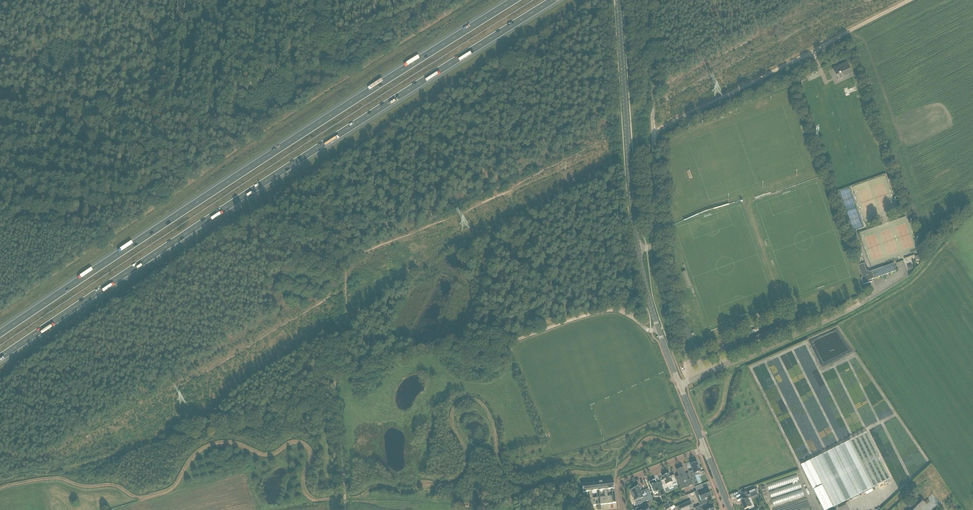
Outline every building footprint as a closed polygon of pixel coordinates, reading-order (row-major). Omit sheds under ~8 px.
[(851,73),(847,63),(832,69),(833,70),(833,69),(836,76),(839,74),(839,75),(841,75),(840,74),(846,71),(847,75),(851,73)] [(875,278),(896,271),(894,264),(883,268),(883,267),(869,272),(866,271),(864,264),(858,266),(862,278),(861,278),(863,285),(869,283),(869,281),(875,278)] [(683,327),(688,341),(692,339),(687,325),(683,327)] [(839,440),(850,435),(847,429),(841,432),(836,435),(839,440)] [(823,509),(828,509),(871,488),(890,479),(866,433),(848,442),(801,465),(823,509)] [(693,471),(689,472),(694,485),(698,484),(701,482),(698,475),(699,474),(699,473),(701,472),(697,463),(695,464),(694,463),(691,464),(691,465),(690,465),(693,471)] [(688,481),(683,468),(681,469),(681,468),(678,469),(678,470),(677,471),(679,476),(676,478),(681,490),(684,488),(684,487),(684,485),(686,484),(689,485),(689,486),(693,485),(691,479),(688,481)] [(669,474),(663,477),(666,484),(662,485),(665,494),(667,493),(667,492),(669,491),(667,487),(673,485),(675,489),(677,488),(677,489),(679,488),(674,475),(670,477),(669,474)] [(616,503),(614,480),(606,481),(607,490),(612,489),(613,496),(608,496),(608,504),(616,503)] [(666,495),(661,484),(657,485),(655,480),(652,481),(652,480),(650,482),(649,482),(649,483),(649,484),(650,484),(651,489),(652,493),(653,493),(653,494),(658,492),(658,494),(660,494),(661,496),(661,497),(666,495)] [(607,490),(606,481),(598,482),(599,490),(604,490),(605,497),(600,497),(601,505),(608,504),(608,496),(607,490)] [(599,490),(598,482),(591,483),(592,491),(597,491),(598,498),(593,498),(593,505),(601,505),(600,497),(599,490)] [(592,491),(591,483),(582,484),(583,492),(589,492),(590,498),(584,499),(584,501),(586,501),(587,506),(593,505),(593,498),(592,491)] [(653,502),(648,489),(641,492),(639,488),(639,487),(638,487),(631,491),(631,490),(630,491),(635,502),(639,500),(640,504),(648,500),(649,503),(653,502)] [(711,497),(710,495),(711,495),(710,492),(709,492),(708,491),(705,492),(705,490),(703,491),(702,489),(694,492),(696,497),(700,496),(702,501),(711,497)] [(757,495),(755,489),(742,495),(744,500),(741,502),(744,509),(748,508),(749,509),(754,508),(752,502),(749,503),(747,499),(757,495)] [(926,504),(920,498),(912,506),(909,502),(905,506),(909,509),(908,509),(920,509),(926,504)] [(690,501),(676,507),(678,509),(691,509),(693,509),(690,501)]
